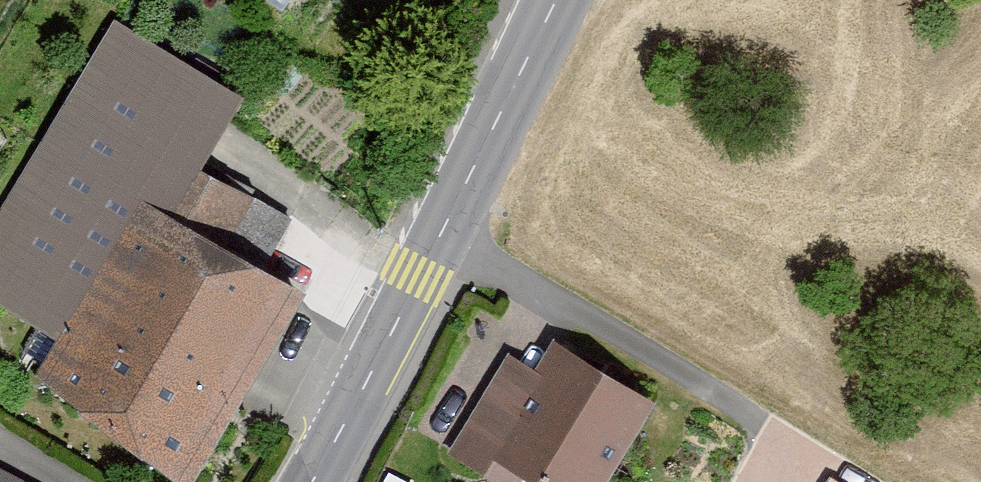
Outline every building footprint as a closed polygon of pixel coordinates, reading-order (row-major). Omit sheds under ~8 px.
[(63,343),(43,377),(182,481),(200,481),(312,292),(227,243),(254,198),(207,170),(248,100),(119,24),(0,226),(0,306),(63,343)] [(564,346),(546,379),(504,355),(443,462),(478,481),(513,481),(517,475),(529,481),(615,481),(661,400),(564,346)]
